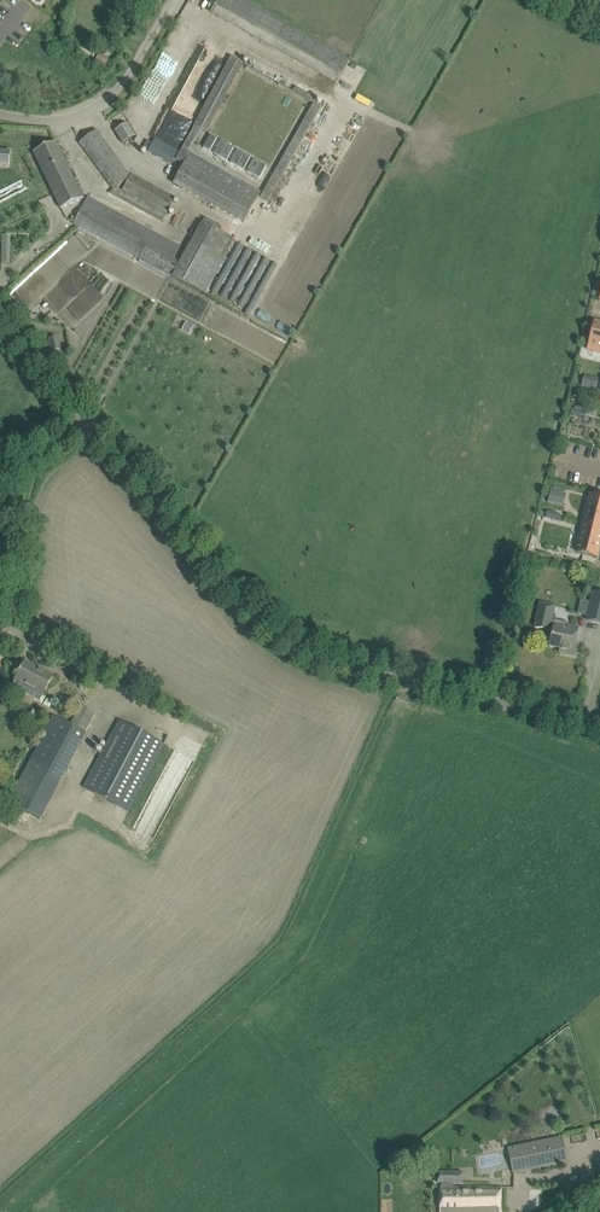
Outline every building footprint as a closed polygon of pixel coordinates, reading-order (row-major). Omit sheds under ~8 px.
[(212,13),(336,84),(350,60),(244,0),(219,0),(212,13)] [(207,133),(244,65),(231,57),(208,99),(176,159),(184,163),(182,167),(179,165),(169,181),(173,183),(231,216),(222,233),(219,231),(222,225),(208,218),(205,223),(202,222),(182,259),(143,239),(83,207),(74,224),(135,256),(173,277),(205,294),(234,239),(259,197),(268,202),(322,108),(314,103),(263,192),(191,152),(190,153),(188,152),(200,129),(207,133)] [(152,117),(165,88),(148,81),(140,97),(133,94),(128,106),(152,117)] [(296,86),(292,92),(311,102),(314,96),(296,86)] [(128,124),(116,131),(123,143),(135,136),(128,124)] [(131,176),(104,140),(97,130),(80,143),(87,152),(115,189),(130,178),(123,190),(167,213),(175,197),(132,174),(131,176)] [(71,173),(75,171),(71,163),(67,165),(56,142),(34,153),(61,209),(83,198),(71,173)] [(11,151),(0,151),(0,160),(10,161),(11,151)] [(587,350),(588,350),(599,354),(599,322),(594,321),(587,350)] [(52,352),(61,350),(58,338),(49,340),(52,352)] [(551,491),(549,502),(563,505),(565,498),(558,497),(559,493),(551,491)] [(582,523),(599,528),(599,496),(590,494),(582,523)] [(575,553),(597,558),(599,547),(599,528),(582,523),(575,553)] [(593,592),(586,620),(599,623),(599,594),(593,592)] [(575,643),(578,627),(568,625),(569,623),(556,620),(555,621),(551,621),(555,606),(541,603),(535,628),(553,632),(549,646),(567,650),(566,654),(576,656),(578,644),(575,643)] [(38,669),(25,662),(12,686),(40,702),(54,676),(39,668),(38,669)] [(57,788),(86,733),(96,713),(81,705),(70,725),(54,716),(49,727),(46,725),(44,729),(47,730),(9,802),(41,820),(57,788)] [(129,812),(159,755),(164,744),(120,721),(84,788),(129,812)] [(156,839),(195,757),(175,747),(136,829),(156,839)] [(562,1139),(509,1149),(513,1171),(567,1160),(562,1139)] [(501,1187),(453,1187),(453,1172),(437,1172),(437,1183),(441,1183),(441,1187),(440,1203),(440,1211),(500,1211),(501,1187)]
